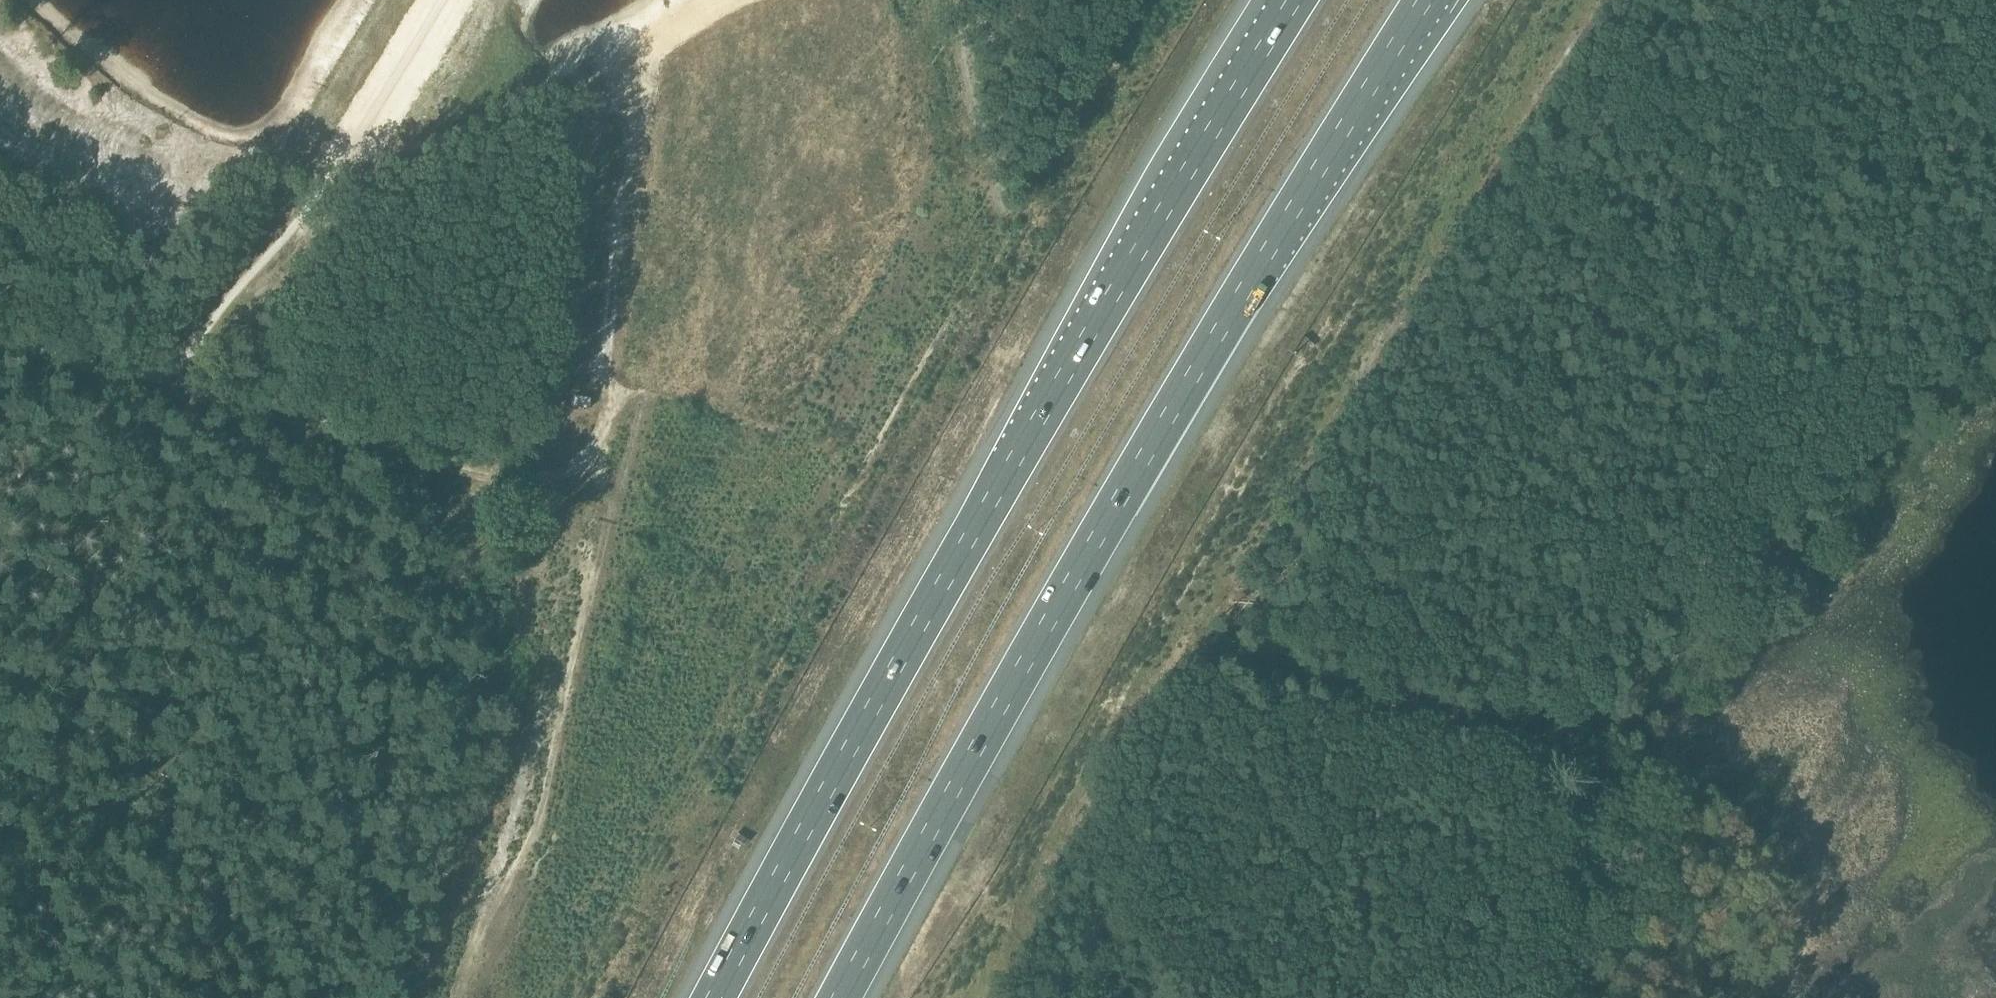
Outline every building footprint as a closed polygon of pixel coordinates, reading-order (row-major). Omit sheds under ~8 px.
[(593,398),(584,397),(574,395),(572,405),(583,407),(591,408),(593,398)]
